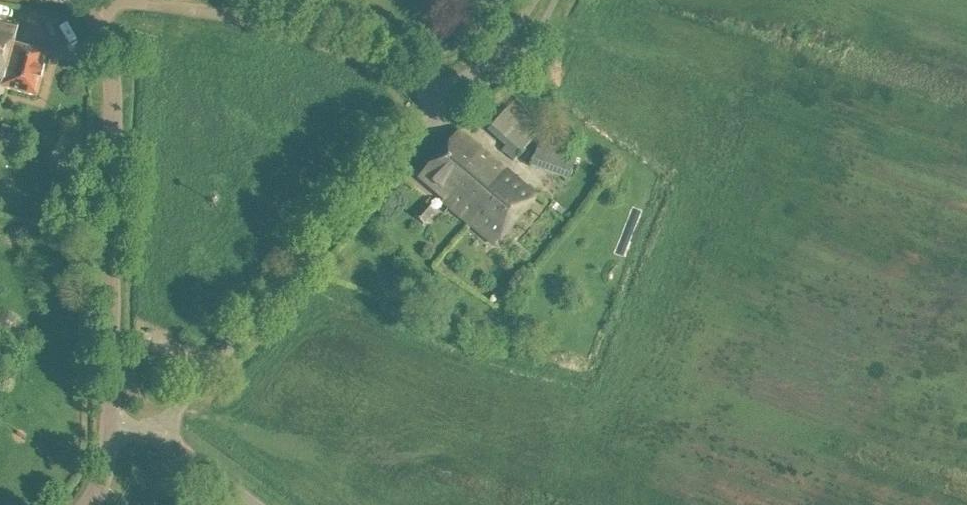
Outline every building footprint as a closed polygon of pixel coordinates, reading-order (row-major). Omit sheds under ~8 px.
[(0,25),(0,89),(36,99),(48,57),(13,47),(18,30),(0,25)] [(485,127),(512,156),(533,137),(505,108),(485,127)] [(440,206),(467,229),(484,208),(479,204),(505,174),(458,134),(419,181),(444,202),(440,206)] [(576,159),(539,144),(529,167),(567,182),(576,159)] [(484,208),(467,229),(493,250),(536,199),(505,174),(479,204),(484,208)] [(424,205),(413,217),(424,226),(434,214),(424,205)] [(11,239),(16,241),(20,237),(19,232),(14,231),(10,234),(11,239)]
